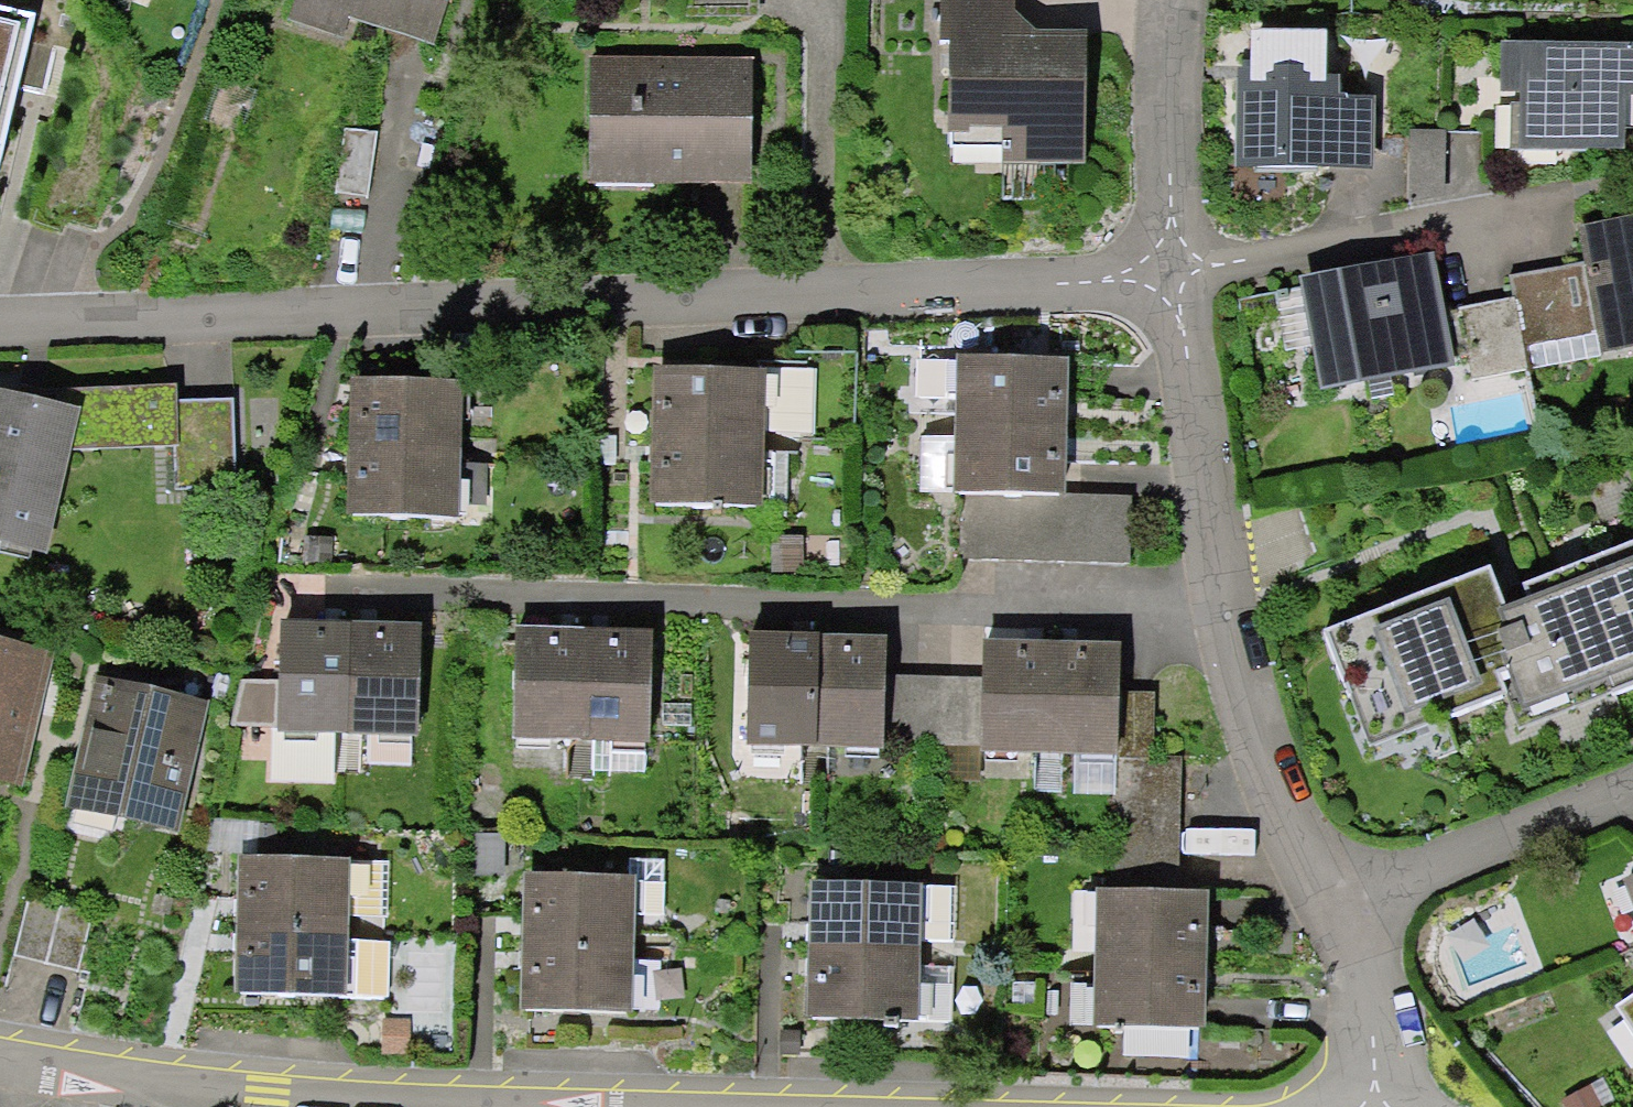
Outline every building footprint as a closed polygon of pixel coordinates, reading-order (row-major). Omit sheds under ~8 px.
[(309,11),(455,55),(471,0),(312,0),(309,11)] [(755,0),(691,0),(690,26),(755,28),(755,0)] [(1102,50),(1026,51),(1026,0),(943,0),(944,58),(967,58),(969,146),(1018,145),(1018,174),(1103,173),(1102,50)] [(0,11),(0,194),(21,199),(59,24),(0,11)] [(1246,82),(1244,177),(1387,181),(1390,105),(1360,104),(1361,81),(1335,80),(1336,50),(1267,48),(1266,82),(1246,82)] [(1499,54),(1498,168),(1632,170),(1632,55),(1499,54)] [(765,69),(600,67),(598,192),(764,194),(765,69)] [(370,139),(328,136),(322,222),(364,225),(370,139)] [(1581,240),(1584,266),(1593,349),(1595,362),(1632,357),(1632,234),(1581,240)] [(1495,304),(1434,315),(1439,352),(1455,353),(1464,382),(1593,349),(1584,266),(1497,261),(1495,304)] [(1426,265),(1285,286),(1302,402),(1444,381),(1439,352),(1434,315),(1426,265)] [(978,363),(977,428),(1076,428),(1076,363),(978,363)] [(673,375),(673,440),(772,440),(772,375),(673,375)] [(821,376),(772,375),(772,440),(771,508),(771,526),(797,526),(798,444),(820,444),(821,376)] [(369,389),(369,455),(468,455),(468,389),(369,389)] [(242,497),(241,408),(179,409),(179,393),(67,395),(67,408),(0,392),(0,394),(0,548),(58,563),(84,460),(179,458),(180,498),(242,497)] [(977,428),(976,493),(1075,494),(1076,428),(977,428)] [(673,440),(673,506),(771,508),(772,440),(673,440)] [(369,455),(369,521),(467,520),(468,455),(369,455)] [(1075,494),(976,493),(976,577),(1140,578),(1141,494),(1075,494)] [(1305,631),(1349,746),(1488,694),(1504,734),(1632,685),(1632,539),(1482,596),(1472,568),(1305,631)] [(813,542),(778,541),(777,587),(812,588),(813,542)] [(355,636),(281,636),(281,742),(355,743),(355,636)] [(430,636),(356,636),(355,743),(429,743),(430,636)] [(589,638),(515,637),(514,744),(588,744),(589,638)] [(663,638),(589,638),(588,744),(662,745),(663,638)] [(828,641),(754,640),(754,747),(828,747),(828,641)] [(902,641),(828,640),(828,747),(899,750),(901,679),(902,641)] [(1057,650),(983,650),(982,682),(979,753),(1032,757),(1056,757),(1057,650)] [(1131,651),(1057,650),(1057,757),(1130,757),(1130,747),(1131,651)] [(60,664),(0,651),(0,781),(32,788),(60,664)] [(982,682),(901,679),(899,750),(979,753),(982,682)] [(109,685),(79,809),(187,835),(216,711),(109,685)] [(1130,757),(1032,757),(1032,801),(1126,801),(1126,879),(1188,879),(1187,747),(1130,747),(1130,757)] [(512,837),(478,836),(477,881),(511,882),(512,837)] [(239,862),(239,923),(348,924),(349,863),(239,862)] [(1620,881),(1632,909),(1632,875),(1620,881)] [(522,877),(521,943),(632,945),(634,879),(522,877)] [(817,889),(817,955),(966,955),(968,888),(817,889)] [(1099,893),(1099,961),(1226,966),(1225,893),(1099,893)] [(101,916),(31,900),(17,964),(87,980),(101,916)] [(239,923),(238,987),(347,988),(348,924),(239,923)] [(521,943),(519,1009),(631,1011),(632,945),(521,943)] [(817,955),(818,1018),(964,1019),(966,955),(817,955)] [(1099,961),(1098,1028),(1225,1032),(1226,966),(1099,961)] [(1610,1001),(1632,1048),(1632,990),(1610,1001)]
